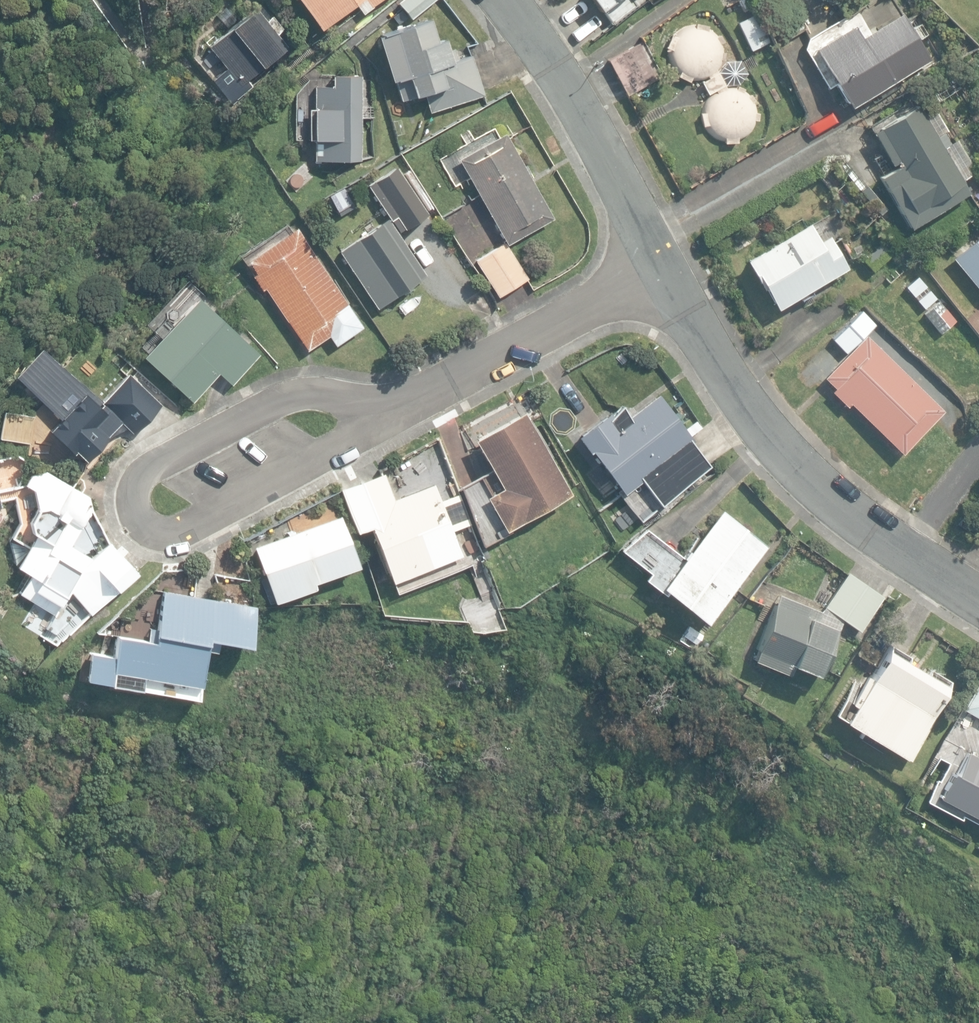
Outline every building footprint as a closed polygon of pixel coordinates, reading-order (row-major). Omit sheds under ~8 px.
[(322,30),(356,4),(363,14),(382,0),(299,0),(322,30)] [(411,18),(433,0),(405,0),(400,4),(411,18)] [(604,9),(616,0),(597,0),(604,9)] [(208,47),(239,86),(288,48),(277,35),(282,31),(272,17),(266,22),(263,18),(272,11),(265,2),(208,47)] [(625,22),(636,15),(631,8),(620,15),(625,22)] [(738,23),(751,52),(770,44),(757,14),(738,23)] [(815,51),(849,108),(931,60),(904,14),(863,37),(856,26),(815,51)] [(424,95),(430,113),(484,96),(472,56),(451,62),(444,40),(436,42),(429,20),(381,36),(402,102),(424,95)] [(725,138),(725,144),(738,144),(738,138),(742,136),(746,133),(749,129),(752,126),(754,121),(759,122),(760,113),(755,112),(754,107),(753,103),(756,101),(752,94),(749,96),(747,93),(744,91),(745,89),(738,86),(736,89),(733,88),(730,88),(727,88),(726,86),(740,84),(747,74),(739,60),(726,62),(718,72),(716,69),(718,66),(719,63),(720,60),(725,61),(726,53),(721,52),(721,48),(721,45),(725,43),(720,34),(717,35),(714,33),(711,31),(708,29),(709,27),(695,25),(695,29),(690,29),(686,30),(682,32),(678,35),(674,38),(671,36),(665,49),(668,50),(668,55),(669,59),(670,63),(672,67),(675,70),(679,73),(678,77),(689,84),(692,78),(695,79),(699,79),(702,78),(705,77),(707,79),(701,82),(708,95),(715,92),(716,93),(712,95),(709,98),(707,101),(705,105),(703,109),(703,113),(700,113),(702,127),(707,126),(709,129),(711,132),(714,135),(718,136),(721,138),(725,138)] [(610,62),(629,96),(660,78),(663,76),(660,71),(644,42),(610,62)] [(315,161),(361,161),(361,75),(331,75),(331,86),(315,86),(315,110),(310,110),(310,141),(315,141),(315,161)] [(878,178),(909,228),(969,191),(944,150),(956,143),(948,131),(939,136),(918,102),(908,108),(903,100),(868,122),(896,167),(878,178)] [(458,161),(507,246),(554,219),(506,134),(458,161)] [(392,221),(399,232),(404,229),(404,230),(429,214),(427,212),(433,208),(409,170),(402,174),(397,167),(368,185),(391,222),(392,221)] [(340,216),(354,208),(343,189),(329,197),(340,216)] [(742,260),(772,312),(850,268),(820,215),(742,260)] [(339,253),(378,308),(426,275),(388,219),(339,253)] [(362,327),(295,227),(245,261),(254,274),(251,276),(261,291),(265,289),(306,350),(328,336),(335,346),(362,327)] [(978,289),(978,236),(953,257),(978,289)] [(478,262),(500,297),(528,279),(506,244),(478,262)] [(143,357),(193,402),(219,374),(232,386),(261,355),(199,297),(143,357)] [(940,333),(957,320),(940,299),(923,311),(940,333)] [(850,403),(902,454),(944,411),(866,335),(824,378),(835,387),(835,388),(832,392),(847,406),(850,403)] [(75,450),(87,461),(109,438),(108,437),(122,422),(134,434),(161,405),(128,374),(109,394),(85,371),(56,402),(66,412),(49,430),(72,453),(75,450)] [(709,466),(658,395),(628,417),(619,405),(576,437),(637,519),(709,466)] [(460,491),(479,540),(502,527),(504,531),(571,493),(525,412),(474,441),(492,473),(460,491)] [(83,528),(99,499),(45,470),(32,474),(26,483),(33,488),(37,508),(30,520),(34,532),(37,539),(19,564),(37,576),(32,590),(63,610),(74,592),(92,612),(137,570),(108,541),(79,571),(47,554),(66,519),(83,528)] [(357,533),(372,527),(366,511),(395,501),(385,474),(342,490),(357,533)] [(366,511),(372,527),(392,582),(461,555),(435,485),(395,501),(366,511)] [(705,623),(766,546),(721,510),(683,557),(647,529),(621,549),(650,573),(645,579),(662,592),(663,590),(705,623)] [(255,547),(275,603),(316,588),(313,583),(359,566),(341,516),(255,547)] [(620,535),(629,528),(623,519),(613,526),(620,535)] [(824,606),(843,619),(860,632),(884,597),(848,571),(824,606)] [(87,679),(199,698),(207,650),(217,652),(219,641),(250,646),(256,607),(177,593),(178,586),(165,584),(155,643),(118,636),(115,657),(92,653),(87,679)] [(839,631),(843,619),(822,611),(778,594),(753,660),(787,674),(791,665),(821,676),(839,631)] [(696,646),(703,634),(688,626),(681,638),(696,646)] [(883,746),(908,762),(937,715),(932,711),(948,686),(888,649),(869,679),(865,676),(849,702),(853,705),(843,721),(862,733),(859,738),(880,751),(883,746)] [(978,717),(978,673),(960,706),(978,717)] [(805,734),(814,741),(817,736),(808,729),(805,734)] [(978,818),(978,757),(968,751),(958,771),(955,769),(940,798),(978,818)]
